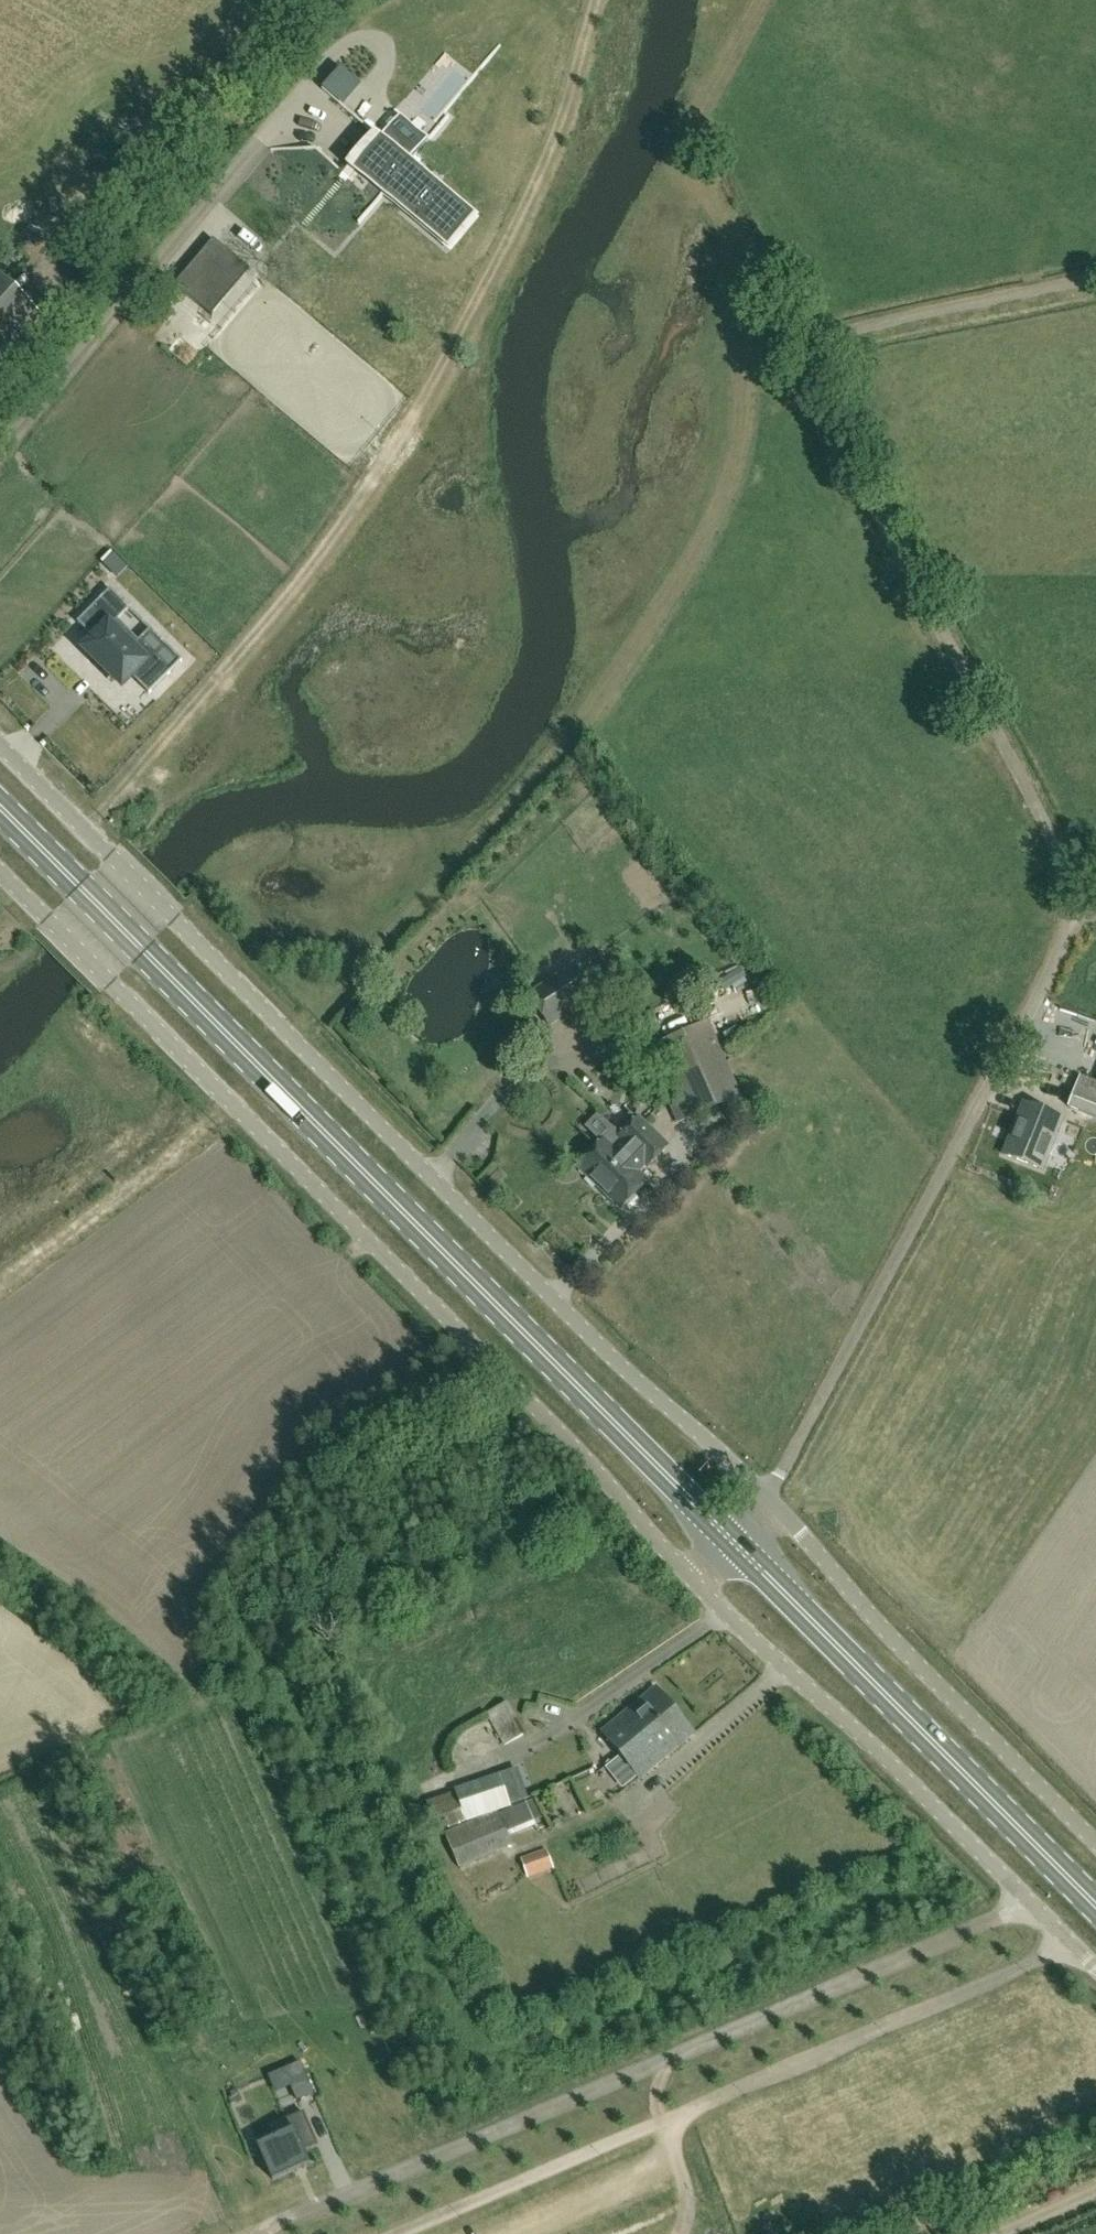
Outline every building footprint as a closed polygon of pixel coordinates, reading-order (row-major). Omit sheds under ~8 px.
[(315,96),(215,217),(232,231),(245,215),(272,237),(300,204),(309,212),(369,140),(315,96)] [(383,138),(355,171),(384,195),(411,218),(444,246),(448,249),(475,217),(471,214),(446,193),(411,163),(412,162),(429,142),(400,117),(383,138)] [(213,240),(175,286),(212,317),(212,316),(210,314),(247,269),(249,271),(250,271),(213,240)] [(38,316),(0,279),(0,356),(38,316)] [(759,296),(762,303),(772,298),(770,292),(759,296)] [(115,554),(105,564),(118,577),(127,567),(115,554)] [(110,623),(94,639),(84,649),(122,687),(132,677),(149,694),(171,673),(139,641),(117,619),(126,609),(128,611),(130,609),(127,606),(127,607),(113,593),(113,592),(111,589),(109,591),(110,592),(94,607),(110,623)] [(594,996),(581,976),(574,966),(530,995),(549,1025),(594,996)] [(659,1043),(676,1082),(725,1062),(708,1023),(659,1043)] [(676,1082),(681,1093),(691,1116),(721,1103),(729,1120),(747,1113),(740,1095),(725,1062),(676,1082)] [(1069,1109),(1095,1119),(1095,1083),(1081,1077),(1069,1109)] [(1003,1154),(1042,1170),(1063,1119),(1023,1104),(1003,1154)] [(599,1188),(653,1132),(638,1118),(621,1136),(615,1131),(599,1115),(585,1130),(600,1144),(579,1165),(588,1174),(587,1176),(599,1188)] [(627,1207),(637,1196),(634,1194),(646,1181),(636,1171),(645,1162),(649,1165),(667,1146),(653,1132),(599,1188),(601,1187),(622,1207),(624,1204),(627,1207)] [(674,1709),(654,1686),(601,1730),(620,1754),(674,1709)] [(505,1744),(524,1734),(506,1703),(488,1713),(505,1744)] [(693,1733),(674,1709),(620,1754),(638,1777),(693,1733)] [(456,1794),(464,1820),(465,1820),(510,1805),(500,1776),(455,1792),(456,1794)] [(464,1820),(456,1794),(427,1804),(436,1830),(464,1820)] [(445,1834),(459,1867),(512,1845),(498,1811),(445,1834)] [(527,1874),(553,1865),(547,1850),(521,1859),(527,1874)] [(300,2063),(285,2069),(291,2085),(298,2100),(314,2094),(300,2063)] [(293,2130),(258,2145),(273,2180),(310,2164),(304,2150),(317,2144),(304,2112),(288,2119),(293,2130)]
